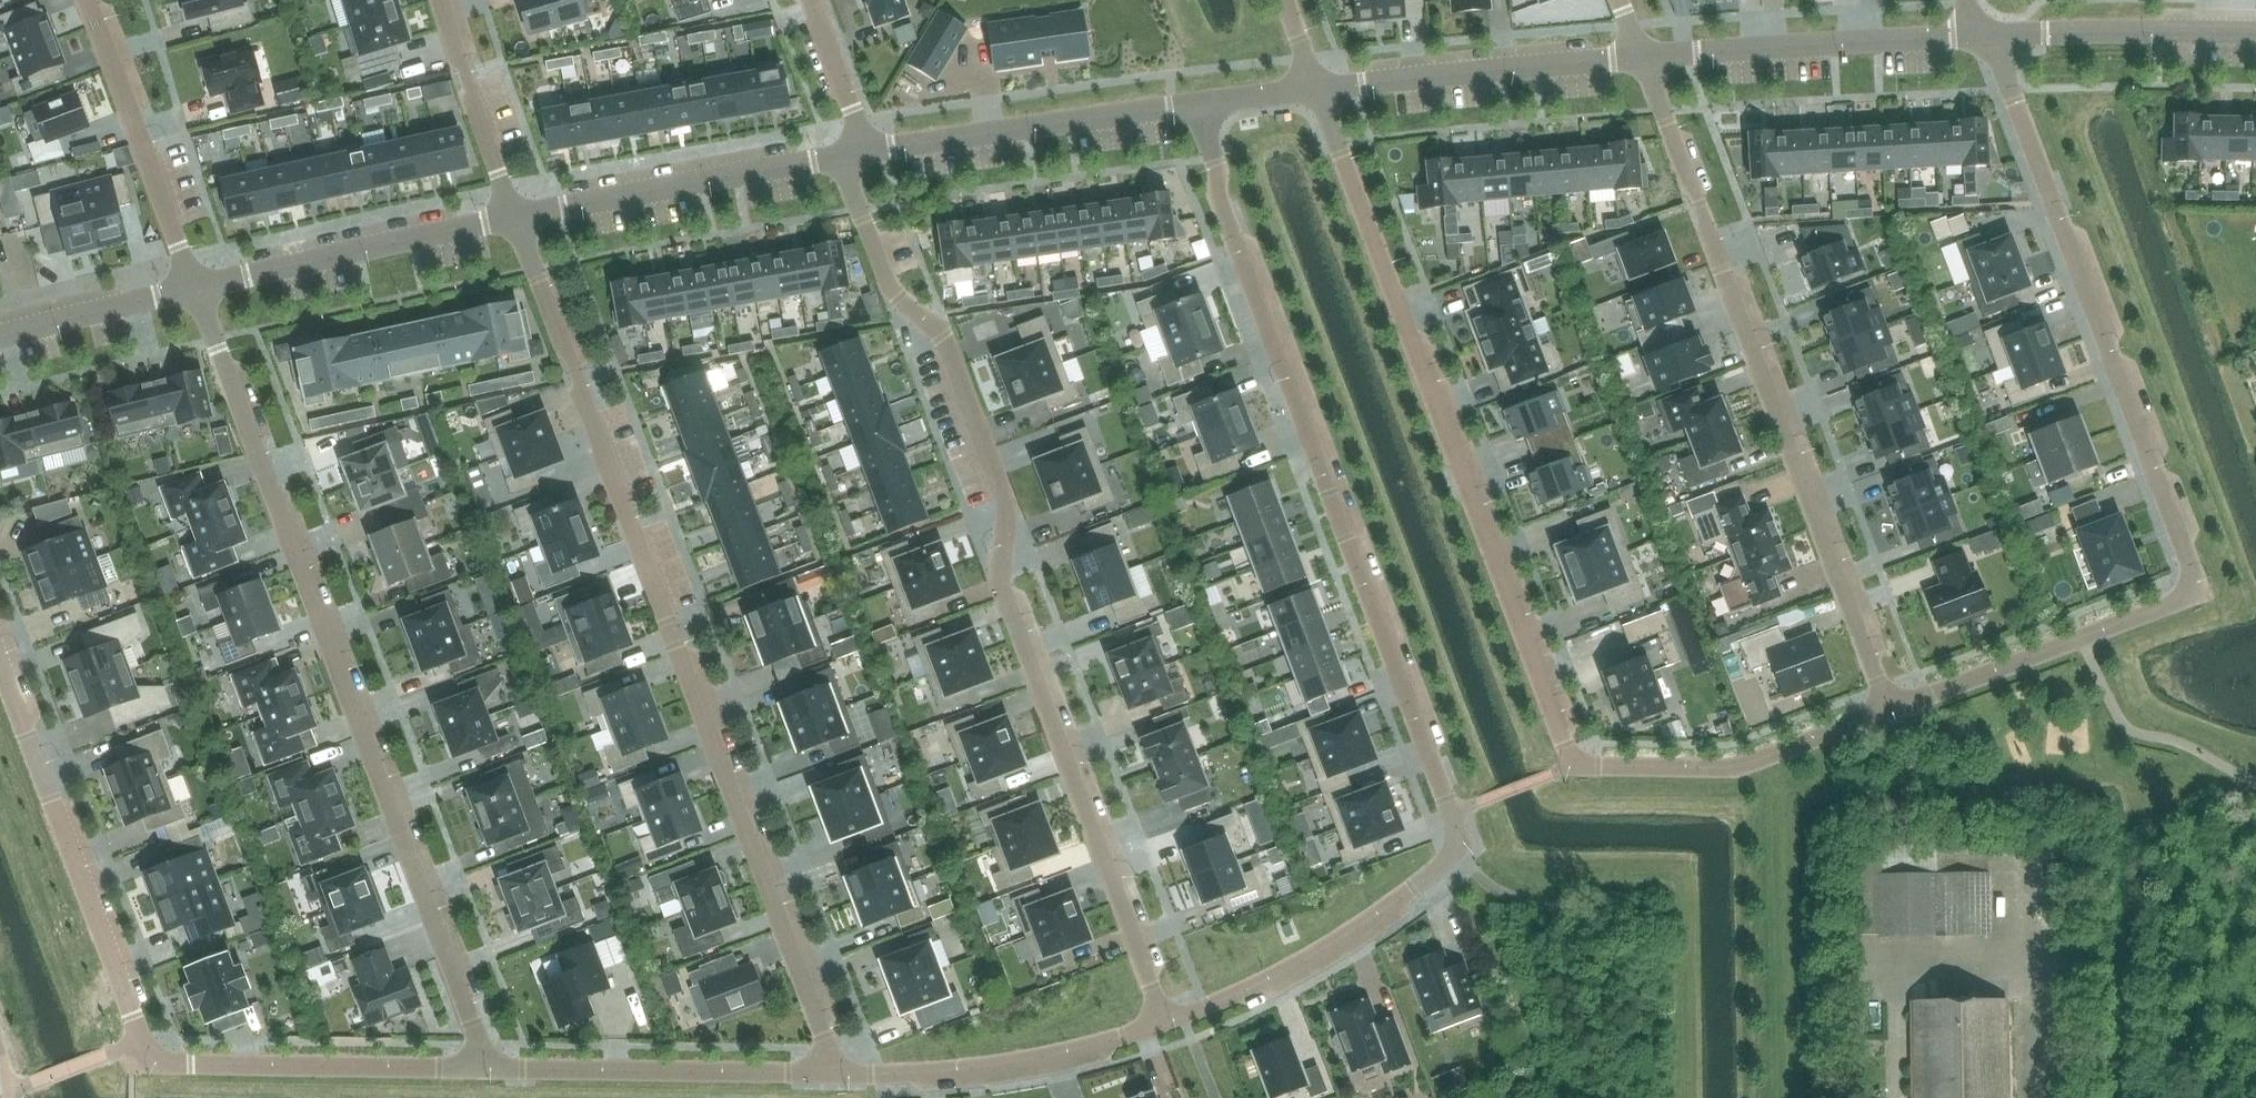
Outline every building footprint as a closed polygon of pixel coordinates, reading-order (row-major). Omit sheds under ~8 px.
[(189,23),(209,17),(213,32),(252,22),(247,5),(242,6),(240,0),(183,0),(189,23)] [(398,12),(395,0),(344,0),(352,26),(398,12)] [(531,34),(582,19),(577,0),(521,0),(531,34)] [(672,1),(679,23),(711,13),(707,0),(673,0),(672,1)] [(867,7),(868,6),(876,27),(907,16),(901,0),(865,0),(867,7)] [(1345,8),(1355,7),(1356,23),(1404,18),(1402,0),(1344,0),(1345,8)] [(1454,12),(1488,9),(1487,0),(1452,0),(1454,12)] [(0,17),(0,36),(5,34),(13,56),(55,40),(46,16),(41,18),(35,3),(0,17)] [(395,46),(407,42),(398,12),(352,26),(361,54),(356,56),(362,76),(401,65),(395,46)] [(939,14),(909,63),(935,79),(965,30),(939,14)] [(1035,19),(991,26),(998,70),(1042,63),(1041,59),(1055,57),(1056,61),(1085,57),(1081,27),(1067,29),(1065,15),(1049,17),(1050,21),(1036,23),(1035,19)] [(741,26),(732,28),(734,42),(744,40),(741,26)] [(714,31),(700,34),(702,43),(716,41),(714,31)] [(665,32),(652,35),(653,44),(667,42),(665,32)] [(688,46),(702,43),(700,34),(686,36),(688,46)] [(640,47),(653,44),(652,35),(638,37),(640,47)] [(55,40),(13,56),(21,77),(11,81),(17,98),(64,80),(59,65),(64,64),(55,40)] [(620,49),(606,51),(608,61),(621,58),(620,49)] [(260,81),(252,50),(202,64),(210,95),(226,91),(233,113),(263,105),(256,82),(260,81)] [(606,51),(592,54),(594,63),(608,61),(606,51)] [(572,57),(559,60),(560,69),(574,67),(572,57)] [(559,60),(545,62),(547,72),(560,69),(559,60)] [(755,65),(764,112),(788,107),(786,94),(790,93),(787,79),(783,80),(779,60),(755,65)] [(731,69),(740,116),(764,112),(755,65),(754,65),(755,73),(734,77),(732,69),(731,69)] [(708,74),(716,121),(740,116),(731,69),(708,74)] [(708,82),(686,86),(693,125),(716,121),(708,74),(707,74),(708,82)] [(637,87),(646,134),(669,129),(660,82),(637,87)] [(661,82),(660,82),(669,129),(693,125),(686,86),(663,90),(661,82)] [(613,91),(622,138),(646,134),(637,87),(613,91)] [(420,88),(406,91),(408,101),(422,98),(420,88)] [(590,95),(598,142),(622,138),(613,91),(612,91),(614,99),(592,103),(591,95),(590,95)] [(76,95),(34,111),(46,142),(87,126),(76,95)] [(376,98),(379,107),(392,104),(390,95),(376,98)] [(566,100),(575,147),(598,142),(590,95),(566,100)] [(328,101),(330,111),(344,108),(342,98),(328,101)] [(363,101),(365,110),(379,107),(376,98),(363,101)] [(567,108),(543,113),(545,124),(541,125),(543,139),(548,138),(550,151),(575,147),(566,100),(565,100),(567,108)] [(328,101),(314,104),(316,113),(330,111),(328,101)] [(227,109),(205,116),(208,125),(230,118),(227,109)] [(296,115),(283,118),(285,128),(298,125),(296,115)] [(2198,162),(2199,117),(2174,116),(2173,140),(2162,140),(2162,162),(2198,162)] [(2225,160),(2226,120),(2200,119),(2200,117),(2199,117),(2198,162),(2199,162),(2199,160),(2225,160)] [(283,118),(269,121),(271,131),(285,128),(283,118)] [(1997,165),(1992,144),(1986,144),(1985,120),(1960,122),(1962,167),(1997,165)] [(2252,160),(2252,120),(2226,120),(2225,160),(2252,160)] [(434,135),(442,174),(467,168),(464,155),(468,154),(465,140),(461,141),(456,122),(431,127),(433,135),(434,135)] [(1958,168),(1962,167),(1960,122),(1959,122),(1959,125),(1933,126),(1936,166),(1958,165),(1958,168)] [(249,126),(236,129),(238,138),(251,135),(249,126)] [(1909,168),(1936,166),(1933,126),(1907,128),(1909,168)] [(1882,169),(1909,168),(1907,128),(1880,129),(1882,169)] [(222,132),(224,141),(238,138),(236,129),(222,132)] [(1856,171),(1882,169),(1880,129),(1853,131),(1856,171)] [(1829,173),(1856,171),(1853,131),(1827,132),(1829,173)] [(1803,174),(1829,173),(1827,132),(1800,134),(1803,174)] [(1751,180),(1776,178),(1773,133),(1748,134),(1750,162),(1746,162),(1747,174),(1751,174),(1751,180)] [(1803,174),(1800,134),(1775,135),(1774,133),(1773,133),(1776,178),(1777,178),(1777,176),(1803,174)] [(410,140),(419,179),(442,174),(434,135),(433,135),(410,140)] [(395,184),(419,179),(410,140),(387,145),(395,184)] [(338,148),(348,194),(372,189),(363,151),(364,150),(363,142),(338,148)] [(1610,145),(1615,191),(1648,188),(1645,165),(1638,166),(1635,143),(1610,145)] [(363,151),(372,189),(395,184),(387,145),(364,150),(363,151)] [(1614,191),(1615,191),(1610,145),(1609,145),(1610,148),(1584,150),(1588,191),(1614,188),(1614,191)] [(315,153),(325,200),(348,194),(338,148),(315,153)] [(1561,193),(1588,191),(1584,150),(1558,153),(1561,193)] [(291,158),(302,205),(325,200),(315,153),(291,158)] [(1535,196),(1561,193),(1558,153),(1531,155),(1535,196)] [(1508,198),(1535,196),(1531,155),(1505,158),(1508,198)] [(270,171),(278,210),(302,205),(291,158),(267,163),(269,171),(270,171)] [(1482,201),(1508,198),(1505,158),(1478,160),(1482,201)] [(1420,209),(1456,206),(1451,160),(1426,163),(1428,187),(1418,188),(1420,209)] [(1482,201),(1478,160),(1452,163),(1452,160),(1451,160),(1456,206),(1457,206),(1456,203),(1482,201)] [(230,220),(255,215),(246,176),(247,176),(245,168),(220,174),(224,193),(220,194),(223,208),(227,207),(230,220)] [(246,176),(255,215),(278,210),(270,171),(269,171),(247,176),(246,176)] [(125,241),(117,208),(132,204),(124,174),(81,186),(97,248),(125,241)] [(97,248),(81,186),(33,198),(41,228),(60,223),(69,255),(97,248)] [(2198,191),(2184,191),(2184,200),(2198,200),(2198,191)] [(2224,201),(2224,192),(2211,192),(2211,201),(2224,201)] [(2224,192),(2224,201),(2238,201),(2238,192),(2224,192)] [(1186,237),(1176,217),(1171,217),(1168,194),(1143,197),(1149,243),(1186,237)] [(1964,197),(1965,205),(1978,205),(1978,196),(1964,197)] [(1149,243),(1143,197),(1142,197),(1142,200),(1121,203),(1127,243),(1148,240),(1149,243)] [(1951,206),(1965,205),(1964,197),(1951,197),(1951,206)] [(1911,199),(1911,208),(1925,207),(1924,198),(1911,199)] [(1898,209),(1911,208),(1911,199),(1898,200),(1898,209)] [(1104,246),(1127,243),(1121,203),(1098,206),(1104,246)] [(1805,215),(1818,214),(1818,205),(1804,206),(1805,215)] [(1082,250),(1104,246),(1098,206),(1076,210),(1082,250)] [(1792,215),(1805,215),(1804,206),(1791,207),(1792,215)] [(1778,207),(1765,208),(1765,217),(1778,216),(1778,207)] [(1845,219),(1859,218),(1858,209),(1845,210),(1845,219)] [(1858,209),(1859,218),(1872,217),(1871,209),(1858,209)] [(1059,253),(1082,250),(1076,210),(1053,213),(1059,253)] [(1037,256),(1059,253),(1053,213),(1031,216),(1037,256)] [(1630,215),(1618,219),(1618,228),(1633,223),(1630,215)] [(1014,259),(1037,256),(1031,216),(1009,219),(1014,259)] [(992,263),(1014,259),(1009,219),(986,223),(992,263)] [(1618,219),(1604,221),(1605,230),(1618,228),(1618,219)] [(945,272),(970,269),(963,223),(938,227),(943,255),(938,255),(940,267),(944,267),(945,272)] [(971,266),(992,263),(986,223),(965,226),(964,223),(963,223),(970,269),(971,268),(971,266)] [(1564,224),(1565,233),(1578,232),(1578,223),(1564,224)] [(1552,234),(1565,233),(1564,224),(1551,226),(1552,234)] [(1834,226),(1807,228),(1816,253),(1800,259),(1804,269),(1811,288),(1862,269),(1855,251),(1846,255),(1841,243),(1841,244),(1834,226)] [(1618,236),(1588,247),(1594,261),(1614,253),(1624,281),(1673,262),(1662,233),(1631,245),(1627,233),(1627,232),(1618,236)] [(1458,235),(1459,244),(1472,242),(1471,233),(1458,235)] [(1955,243),(1969,281),(2019,262),(2016,253),(2015,253),(2009,237),(1983,247),(1979,234),(1955,243)] [(1446,245),(1459,244),(1458,235),(1445,236),(1446,245)] [(1512,237),(1513,245),(1526,244),(1525,235),(1512,237)] [(1513,245),(1512,237),(1499,238),(1499,240),(1502,267),(1514,262),(1513,245)] [(815,248),(823,293),(848,288),(847,282),(851,282),(849,270),(845,271),(840,243),(815,248)] [(822,293),(823,293),(815,248),(814,248),(814,250),(793,254),(800,294),(822,290),(822,293)] [(778,298),(800,294),(793,254),(771,258),(778,298)] [(756,302),(778,298),(771,258),(749,262),(756,302)] [(733,306),(756,302),(749,262),(726,266),(733,306)] [(2019,262),(1969,281),(1983,318),(2007,309),(2002,297),(2028,287),(2022,270),(2023,270),(2019,262)] [(1152,269),(1155,277),(1168,272),(1165,264),(1152,269)] [(711,310),(733,306),(726,266),(704,270),(711,310)] [(1143,282),(1155,277),(1152,269),(1140,274),(1143,282)] [(689,314),(711,310),(704,270),(682,275),(689,314)] [(1467,313),(1478,342),(1530,323),(1519,296),(1528,293),(1519,270),(1465,290),(1471,305),(1473,304),(1475,310),(1467,313)] [(667,318),(689,314),(682,275),(659,279),(667,318)] [(1109,277),(1110,286),(1123,284),(1122,275),(1109,277)] [(1097,288),(1110,286),(1109,277),(1096,279),(1097,288)] [(645,322),(667,318),(659,279),(638,282),(638,280),(637,280),(645,325),(646,325),(645,322)] [(620,330),(645,325),(637,280),(612,285),(617,312),(613,313),(615,325),(619,324),(620,330)] [(1688,283),(1682,285),(1680,281),(1634,298),(1642,319),(1632,323),(1640,346),(1684,330),(1679,317),(1692,312),(1687,301),(1694,299),(1688,283)] [(1019,291),(1020,299),(1034,297),(1032,289),(1019,291)] [(1065,291),(1066,300),(1079,298),(1078,289),(1065,291)] [(1007,301),(1020,299),(1019,291),(1006,293),(1007,301)] [(1053,302),(1066,300),(1065,291),(1052,293),(1053,302)] [(1832,314),(1822,318),(1826,327),(1832,345),(1884,326),(1877,310),(1867,314),(1859,291),(1839,299),(1843,310),(1839,311),(1838,311),(1831,314),(1832,314)] [(1165,293),(1136,304),(1146,330),(1156,327),(1162,342),(1209,324),(1199,297),(1170,308),(1165,293)] [(974,297),(975,306),(989,304),(988,295),(974,297)] [(963,308),(975,306),(974,297),(961,299),(963,308)] [(517,304),(462,315),(472,362),(509,354),(511,362),(528,358),(524,340),(530,339),(524,312),(519,314),(517,304)] [(462,315),(349,340),(359,387),(472,362),(462,315)] [(1006,384),(1061,364),(1043,317),(1017,327),(1026,350),(998,361),(1006,383),(1005,383),(1006,384)] [(828,321),(830,330),(843,328),(842,319),(828,321)] [(817,332),(830,330),(828,321),(815,324),(817,332)] [(2012,322),(1983,333),(1998,371),(2013,366),(2012,365),(2053,350),(2043,324),(2016,335),(2012,322)] [(1530,323),(1478,342),(1489,372),(1497,369),(1499,375),(1497,375),(1503,390),(1557,370),(1548,347),(1540,350),(1530,323)] [(1209,324),(1162,342),(1167,357),(1157,361),(1167,387),(1196,376),(1191,362),(1220,351),(1209,324)] [(1890,343),(1884,326),(1832,345),(1843,374),(1864,366),(1868,376),(1888,369),(1880,347),(1890,343)] [(784,329),(785,338),(798,336),(797,327),(784,329)] [(772,340),(785,338),(784,329),(771,331),(772,340)] [(1695,340),(1689,342),(1684,330),(1640,346),(1657,390),(1707,371),(1705,367),(1711,364),(1706,349),(1699,351),(1695,340)] [(858,339),(821,353),(829,377),(866,363),(858,339)] [(302,389),(306,406),(324,402),(322,395),(359,387),(349,340),(294,352),(296,362),(291,363),(297,390),(302,389)] [(740,344),(742,353),(755,350),(753,341),(740,344)] [(695,345),(696,354),(709,351),(708,343),(695,345)] [(729,355),(742,353),(740,344),(727,346),(729,355)] [(683,356),(696,354),(695,345),(681,348),(683,356)] [(2053,350),(2012,365),(2013,366),(2017,378),(2002,383),(2011,408),(2040,397),(2035,385),(2062,375),(2053,350)] [(650,354),(652,362),(665,360),(663,351),(650,354)] [(639,365),(652,362),(650,354),(637,356),(639,365)] [(866,363),(829,377),(838,399),(878,384),(878,383),(875,384),(866,363)] [(1079,399),(1073,384),(1069,386),(1061,364),(1006,384),(1007,386),(1015,408),(1043,397),(1048,410),(1079,399)] [(743,369),(735,372),(740,385),(748,382),(743,369)] [(702,372),(661,387),(670,411),(711,396),(702,372)] [(532,373),(525,374),(527,384),(534,383),(532,373)] [(164,427),(210,415),(200,374),(154,385),(164,427)] [(525,374),(518,376),(520,386),(527,384),(525,374)] [(795,375),(787,379),(792,391),(800,388),(795,375)] [(518,376),(511,377),(513,387),(520,386),(518,376)] [(1870,396),(1854,402),(1858,412),(1865,431),(1916,411),(1910,395),(1899,399),(1891,376),(1871,384),(1875,394),(1870,396)] [(511,377),(504,379),(506,389),(513,387),(511,377)] [(504,379),(497,380),(499,390),(506,389),(504,379)] [(497,380),(489,382),(492,392),(499,390),(497,380)] [(489,382),(482,383),(485,394),(492,392),(489,382)] [(482,383),(475,385),(477,395),(485,394),(482,383)] [(878,384),(838,399),(846,421),(887,406),(878,384)] [(118,438),(164,427),(154,385),(108,396),(118,438)] [(475,385),(468,387),(470,397),(477,395),(475,385)] [(1720,399),(1707,403),(1701,387),(1657,404),(1668,434),(1685,428),(1690,441),(1730,426),(1728,422),(1733,420),(1726,402),(1721,403),(1720,399)] [(800,388),(792,391),(796,403),(805,400),(800,388)] [(1201,389),(1172,399),(1182,426),(1192,422),(1198,437),(1245,419),(1235,392),(1206,403),(1201,389)] [(752,392),(744,395),(748,407),(757,404),(752,392)] [(440,393),(433,394),(435,404),(442,403),(440,393)] [(433,394),(425,396),(428,406),(435,404),(433,394)] [(1555,394),(1504,413),(1515,442),(1531,436),(1538,453),(1563,443),(1552,415),(1562,411),(1555,394)] [(711,396),(670,411),(671,412),(674,411),(682,432),(719,418),(711,396)] [(416,398),(408,400),(410,410),(418,408),(416,398)] [(408,400),(401,401),(403,411),(410,410),(408,400)] [(757,404),(748,407),(753,420),(761,417),(757,404)] [(38,459),(84,447),(73,405),(27,417),(38,459)] [(887,406),(846,421),(855,444),(895,429),(887,406)] [(373,407),(366,409),(368,419),(375,417),(373,407)] [(366,409),(359,410),(361,420),(368,419),(366,409)] [(359,410),(352,412),(354,422),(361,420),(359,410)] [(1922,428),(1916,411),(1865,431),(1875,459),(1896,451),(1900,461),(1920,454),(1912,431),(1922,428)] [(352,412),(345,413),(347,423),(354,422),(352,412)] [(551,436),(543,414),(515,425),(510,412),(484,421),(498,459),(508,455),(508,454),(552,438),(552,436),(551,436)] [(345,413),(338,415),(340,425),(347,423),(345,413)] [(338,415),(330,416),(333,426),(340,425),(338,415)] [(330,416),(323,418),(326,428),(333,426),(330,416)] [(2038,460),(2087,441),(2078,416),(2062,422),(2061,418),(2042,425),(2044,429),(2028,435),(2038,460)] [(38,459),(27,417),(0,424),(0,469),(38,459)] [(1986,438),(2011,429),(2007,417),(1982,426),(1986,438)] [(323,418),(316,419),(319,430),(326,428),(323,418)] [(719,418),(682,432),(690,454),(687,455),(687,456),(728,441),(719,418)] [(316,419),(309,421),(311,431),(319,430),(316,419)] [(1245,419),(1198,437),(1203,452),(1193,456),(1203,482),(1232,472),(1227,457),(1256,446),(1245,419)] [(812,420),(804,423),(809,436),(817,433),(812,420)] [(1736,429),(1732,430),(1730,426),(1690,441),(1695,455),(1678,461),(1689,489),(1722,476),(1717,462),(1740,453),(1739,449),(1743,447),(1736,429)] [(385,448),(400,442),(395,428),(366,439),(371,452),(343,462),(347,475),(342,477),(347,489),(394,471),(385,448)] [(895,429),(855,444),(863,466),(904,451),(895,429)] [(1045,486),(1099,466),(1085,429),(1059,439),(1064,452),(1036,463),(1044,485),(1045,486)] [(817,433),(809,436),(813,448),(822,445),(817,433)] [(769,437),(760,440),(765,452),(774,449),(769,437)] [(553,439),(552,438),(508,454),(508,455),(516,477),(506,480),(512,495),(538,485),(533,472),(561,461),(552,439),(553,439)] [(728,441),(687,456),(696,478),(736,463),(728,441)] [(2081,472),(2096,466),(2087,441),(2038,460),(2047,484),(2062,478),(2064,483),(2082,476),(2081,472)] [(1563,443),(1538,453),(1544,470),(1528,476),(1539,505),(1590,485),(1583,468),(1574,471),(1563,443)] [(774,449),(765,452),(770,465),(778,461),(774,449)] [(904,451),(863,466),(872,489),(909,475),(901,453),(904,452),(904,451)] [(1948,496),(1942,480),(1932,484),(1923,462),(1903,469),(1907,479),(1902,481),(1903,482),(1887,488),(1890,497),(1897,516),(1948,496)] [(736,463),(696,478),(704,501),(744,486),(736,463)] [(829,465),(821,468),(826,481),(834,478),(829,465)] [(1113,502),(1099,466),(1045,486),(1045,488),(1046,488),(1054,510),(1082,499),(1087,512),(1113,502)] [(394,471),(347,489),(352,501),(357,499),(361,512),(390,501),(394,514),(423,503),(418,489),(403,495),(394,471)] [(193,528),(234,513),(230,503),(234,501),(229,487),(224,489),(223,485),(206,491),(200,475),(160,490),(171,520),(182,516),(190,519),(193,528)] [(909,475),(872,489),(880,511),(921,496),(920,495),(917,496),(909,475)] [(834,478),(826,481),(830,493),(839,490),(834,478)] [(786,481),(777,485),(782,497),(790,494),(786,481)] [(1236,522),(1278,506),(1269,481),(1227,497),(1236,522)] [(744,486),(704,501),(712,523),(753,508),(744,486)] [(790,494),(782,497),(787,510),(795,506),(790,494)] [(921,496),(880,511),(889,535),(929,519),(921,496)] [(1952,539),(1944,517),(1954,513),(1948,496),(1897,516),(1908,544),(1928,536),(1932,546),(1952,539)] [(1751,517),(1750,517),(1742,497),(1692,516),(1703,546),(1715,542),(1726,547),(1730,558),(1778,540),(1774,529),(1775,526),(1772,516),(1768,515),(1767,511),(1763,512),(1760,511),(1753,514),(1751,517)] [(1175,515),(1187,510),(1182,498),(1170,502),(1175,515)] [(2018,522),(2043,512),(2038,500),(2013,509),(2018,522)] [(2099,518),(2101,517),(2095,500),(2070,509),(2077,526),(2085,523),(2088,531),(2085,532),(2105,584),(2119,579),(2120,583),(2134,577),(2132,573),(2137,572),(2117,520),(2102,525),(2099,518)] [(542,501),(514,511),(523,536),(533,532),(539,547),(586,529),(576,502),(547,513),(542,501)] [(370,551),(375,564),(422,546),(413,523),(428,517),(423,503),(394,514),(399,527),(371,537),(375,549),(370,551)] [(1245,546),(1287,530),(1278,506),(1236,522),(1245,546)] [(753,508),(712,523),(713,524),(716,523),(724,544),(761,530),(753,508)] [(846,510),(838,513),(843,526),(851,522),(846,510)] [(1610,510),(1582,521),(1588,535),(1555,548),(1556,551),(1553,552),(1558,566),(1561,564),(1565,575),(1626,552),(1610,510)] [(2058,542),(2077,533),(2067,512),(2049,521),(2058,542)] [(197,537),(193,545),(182,549),(193,578),(237,562),(231,546),(244,541),(243,537),(247,536),(242,522),(237,523),(234,513),(193,528),(197,537)] [(24,554),(34,582),(94,559),(78,517),(50,528),(55,543),(24,554)] [(851,522),(843,526),(847,538),(856,535),(851,522)] [(1128,570),(1111,524),(1084,534),(1089,547),(1092,546),(1095,553),(1074,562),(1083,587),(1128,570)] [(803,526),(794,529),(799,542),(807,539),(803,526)] [(586,529),(539,547),(544,562),(534,566),(543,590),(572,580),(567,567),(597,556),(586,529)] [(761,530),(724,544),(733,567),(770,553),(761,530)] [(1254,569),(1296,553),(1287,530),(1245,546),(1254,569)] [(2059,542),(2074,595),(2095,590),(2079,536),(2059,542)] [(807,539),(799,542),(804,554),(812,551),(807,539)] [(1786,553),(1782,551),(1778,540),(1730,558),(1734,569),(1729,580),(1717,584),(1729,615),(1755,605),(1755,606),(1780,596),(1772,576),(1773,575),(1776,577),(1784,574),(1785,571),(1789,569),(1788,566),(1789,562),(1786,553)] [(948,567),(939,546),(912,556),(906,543),(880,553),(894,589),(949,569),(948,567)] [(442,554),(427,560),(422,546),(375,564),(380,576),(385,574),(389,587),(418,576),(423,589),(451,578),(442,554)] [(1626,552),(1565,575),(1570,586),(1566,587),(1571,601),(1575,600),(1576,603),(1608,590),(1615,609),(1643,599),(1626,552)] [(770,553),(733,567),(741,590),(778,576),(770,553)] [(1263,594),(1305,578),(1296,553),(1254,569),(1263,594)] [(1975,573),(1970,575),(1961,553),(1934,563),(1942,586),(1926,592),(1939,627),(1946,624),(1947,628),(1963,622),(1961,618),(1988,608),(1975,573)] [(94,559),(34,582),(44,609),(76,597),(81,612),(110,601),(94,559)] [(949,570),(949,569),(894,589),(908,626),(934,616),(929,603),(957,592),(949,570)] [(1146,615),(1128,570),(1083,587),(1093,612),(1114,604),(1117,611),(1114,612),(1119,625),(1146,615)] [(228,622),(269,606),(259,582),(233,592),(228,579),(197,591),(206,614),(222,608),(228,622)] [(807,621),(792,579),(764,589),(771,606),(747,615),(757,641),(813,620),(812,619),(807,621)] [(584,589),(554,600),(568,640),(621,621),(611,595),(589,604),(584,589)] [(410,638),(409,639),(412,647),(463,628),(449,591),(425,600),(430,612),(404,622),(410,638)] [(1277,631),(1319,615),(1310,591),(1268,606),(1277,631)] [(1219,632),(1232,627),(1222,602),(1209,607),(1219,632)] [(1688,659),(1703,653),(1684,602),(1668,607),(1688,659)] [(269,606),(228,622),(233,637),(217,643),(226,666),(257,654),(252,642),(278,632),(269,606)] [(1241,628),(1262,622),(1258,608),(1236,615),(1241,628)] [(1634,662),(1603,674),(1622,726),(1640,719),(1642,725),(1661,718),(1659,712),(1664,710),(1650,673),(1680,662),(1662,612),(1621,626),(1634,662)] [(65,663),(75,690),(127,670),(121,653),(144,633),(136,614),(80,635),(87,654),(65,663)] [(1286,655),(1328,639),(1319,615),(1277,631),(1286,655)] [(827,659),(813,620),(757,641),(767,667),(796,656),(801,669),(827,659)] [(621,621),(568,640),(578,665),(630,646),(621,621)] [(1138,644),(1108,656),(1118,683),(1161,666),(1161,667),(1166,665),(1155,638),(1163,635),(1158,622),(1133,632),(1138,644)] [(482,664),(468,625),(463,627),(463,628),(413,647),(416,655),(423,672),(449,662),(453,674),(482,664)] [(1813,634),(1786,644),(1779,626),(1737,642),(1748,672),(1771,664),(1784,697),(1830,679),(1813,634)] [(927,676),(981,656),(981,654),(980,654),(972,632),(944,643),(939,630),(913,639),(927,676)] [(1295,679),(1337,663),(1328,639),(1286,655),(1295,679)] [(982,657),(981,656),(927,676),(941,713),(967,703),(962,690),(990,679),(982,657)] [(1305,703),(1347,687),(1337,663),(1295,679),(1305,703)] [(260,717),(304,700),(300,690),(305,689),(300,675),(295,677),(294,673),(274,680),(268,664),(231,678),(242,708),(255,703),(260,717)] [(1161,666),(1118,683),(1129,710),(1158,698),(1163,711),(1188,701),(1179,678),(1167,683),(1161,667),(1161,666)] [(780,702),(790,728),(846,707),(831,668),(805,678),(809,691),(780,702)] [(127,670),(75,690),(85,717),(108,708),(115,728),(171,707),(164,687),(134,688),(127,670)] [(482,706),(502,682),(497,670),(460,683),(465,696),(435,707),(445,732),(486,717),(482,706)] [(611,684),(583,694),(592,718),(602,715),(608,730),(655,712),(645,685),(615,696),(611,684)] [(1276,718),(1294,711),(1289,698),(1271,705),(1276,718)] [(304,700),(260,717),(265,730),(252,735),(264,765),(301,751),(294,735),(314,727),(313,723),(317,721),(312,708),(308,709),(304,700)] [(860,746),(846,707),(790,728),(800,754),(829,743),(834,756),(860,746)] [(1177,710),(1152,720),(1158,734),(1141,741),(1148,761),(1152,759),(1156,770),(1194,756),(1177,710)] [(655,712),(608,730),(613,745),(603,749),(613,773),(640,763),(636,750),(666,739),(655,712)] [(1322,713),(1296,723),(1301,737),(1302,736),(1310,758),(1365,737),(1357,714),(1327,725),(1322,713)] [(508,735),(495,740),(486,717),(445,732),(454,757),(484,746),(489,758),(513,749),(508,735)] [(977,730),(972,717),(946,726),(960,764),(970,760),(970,759),(1014,743),(1014,741),(1013,741),(1012,739),(1017,738),(1012,726),(1008,728),(1005,719),(977,730)] [(1259,737),(1271,732),(1266,720),(1254,724),(1259,737)] [(161,731),(119,747),(124,760),(122,764),(105,771),(107,776),(103,777),(108,791),(112,789),(116,798),(166,779),(160,762),(172,758),(161,731)] [(1365,737),(1310,758),(1318,780),(1317,780),(1322,794),(1349,784),(1344,771),(1374,760),(1365,737)] [(1084,757),(1101,749),(1096,738),(1079,747),(1084,757)] [(1015,744),(1014,743),(970,759),(970,760),(979,781),(968,785),(974,800),(1000,790),(995,777),(1023,766),(1014,744),(1015,744)] [(341,763),(354,761),(351,745),(339,747),(341,763)] [(837,765),(842,778),(813,789),(822,815),(878,794),(864,755),(837,765)] [(1194,756),(1156,770),(1160,782),(1157,783),(1164,803),(1177,798),(1183,813),(1212,801),(1194,756)] [(478,819),(534,798),(520,761),(488,772),(492,783),(467,792),(469,797),(465,798),(470,812),(474,810),(478,819)] [(295,817),(342,800),(338,790),(342,788),(337,775),(333,777),(332,772),(312,780),(305,764),(268,778),(280,808),(290,804),(295,817)] [(646,775),(617,786),(626,810),(637,806),(643,822),(647,820),(690,803),(680,776),(651,787),(646,775)] [(166,779),(116,798),(119,806),(115,808),(120,822),(124,820),(126,825),(148,817),(153,831),(186,819),(180,803),(176,805),(166,779)] [(1349,784),(1322,794),(1327,807),(1328,807),(1337,829),(1392,808),(1383,785),(1353,796),(1349,784)] [(893,833),(878,794),(822,815),(832,841),(862,830),(867,843),(893,833)] [(534,798),(478,819),(481,829),(477,830),(482,844),(486,842),(488,847),(513,837),(516,847),(548,835),(534,798)] [(290,835),(302,865),(339,851),(333,834),(352,827),(351,823),(355,821),(350,808),(345,809),(342,800),(295,817),(300,831),(290,835)] [(690,803),(647,820),(653,835),(638,840),(647,865),(676,854),(671,842),(700,831),(690,803)] [(979,813),(987,837),(998,833),(1003,845),(1003,846),(1047,829),(1046,828),(1038,806),(1010,817),(1005,803),(979,813)] [(1392,808),(1337,829),(1345,850),(1339,852),(1345,866),(1375,854),(1370,842),(1401,830),(1392,808)] [(1233,862),(1228,849),(1243,843),(1232,814),(1203,825),(1210,842),(1183,852),(1193,878),(1233,862)] [(1048,831),(1047,829),(1003,846),(1003,845),(992,849),(1001,872),(992,875),(998,890),(1032,877),(1027,864),(1055,853),(1047,831),(1048,831)] [(145,874),(155,902),(215,879),(199,837),(171,848),(176,862),(145,874)] [(845,876),(855,902),(911,881),(896,842),(870,852),(875,865),(845,876)] [(1935,935),(1990,934),(1989,874),(1988,874),(1987,843),(1843,846),(1845,937),(1879,936),(1879,937),(1935,936),(1935,935)] [(510,907),(553,891),(548,877),(565,870),(556,847),(525,858),(530,871),(501,882),(503,886),(496,888),(501,901),(507,898),(510,907)] [(1264,899),(1253,871),(1243,874),(1238,860),(1233,862),(1193,878),(1196,886),(1192,888),(1197,901),(1201,899),(1203,904),(1229,894),(1235,909),(1264,899)] [(715,870),(698,876),(692,862),(649,878),(659,906),(675,900),(682,903),(684,911),(680,912),(681,913),(725,896),(721,886),(725,885),(725,877),(720,871),(716,873),(715,870)] [(324,913),(377,893),(370,873),(365,875),(364,870),(331,882),(326,870),(301,879),(310,903),(319,900),(324,913)] [(215,879),(155,902),(166,931),(184,924),(191,940),(233,925),(215,879)] [(926,920),(911,881),(855,902),(865,928),(894,916),(899,929),(926,920)] [(1025,937),(1080,916),(1079,915),(1070,893),(1043,904),(1038,890),(1011,900),(1025,937)] [(553,891),(510,907),(514,915),(507,917),(512,930),(518,927),(520,932),(549,920),(554,933),(585,921),(576,898),(558,905),(553,891)] [(380,915),(385,913),(377,893),(324,913),(329,926),(320,930),(330,954),(354,944),(350,932),(382,920),(380,915)] [(733,905),(729,906),(725,896),(681,913),(686,926),(672,931),(683,959),(716,947),(710,933),(735,923),(734,920),(738,918),(733,905)] [(1080,918),(1080,916),(1025,937),(1039,974),(1065,964),(1060,950),(1088,940),(1080,918)] [(1293,935),(1289,924),(1281,927),(1285,938),(1293,935)] [(881,961),(891,986),(888,987),(888,988),(937,970),(927,945),(937,941),(932,927),(906,937),(911,950),(881,961)] [(587,1025),(590,1020),(589,1016),(592,1015),(585,997),(608,988),(591,944),(559,956),(566,975),(543,983),(560,1027),(574,1022),(576,1025),(581,1028),(587,1025)] [(414,1013),(417,1007),(420,1006),(406,970),(390,976),(387,970),(389,969),(382,950),(354,961),(364,986),(354,989),(368,1025),(400,1013),(405,1016),(414,1013)] [(1442,952),(1408,965),(1426,1015),(1448,1006),(1452,1016),(1479,1006),(1463,964),(1449,970),(1442,952)] [(226,956),(188,970),(194,986),(187,989),(195,1008),(201,1006),(207,1022),(245,1007),(239,991),(248,988),(240,969),(232,972),(226,956)] [(714,1019),(764,1000),(751,964),(718,977),(713,965),(688,974),(693,987),(701,984),(714,1019)] [(947,995),(937,970),(888,988),(898,1014),(931,1002),(935,1015),(962,1005),(957,992),(947,995)] [(1338,1053),(1341,1055),(1345,1053),(1352,1072),(1388,1058),(1392,1070),(1410,1064),(1393,1018),(1376,1024),(1367,1000),(1330,1014),(1338,1036),(1334,1037),(1333,1040),(1338,1053)] [(1911,1002),(1912,1097),(2008,1097),(2007,1001),(1911,1002)] [(1252,1053),(1269,1097),(1271,1097),(1305,1085),(1310,1097),(1326,1091),(1317,1067),(1302,1072),(1289,1038),(1271,1045),(1269,1041),(1255,1047),(1256,1051),(1252,1053)]
